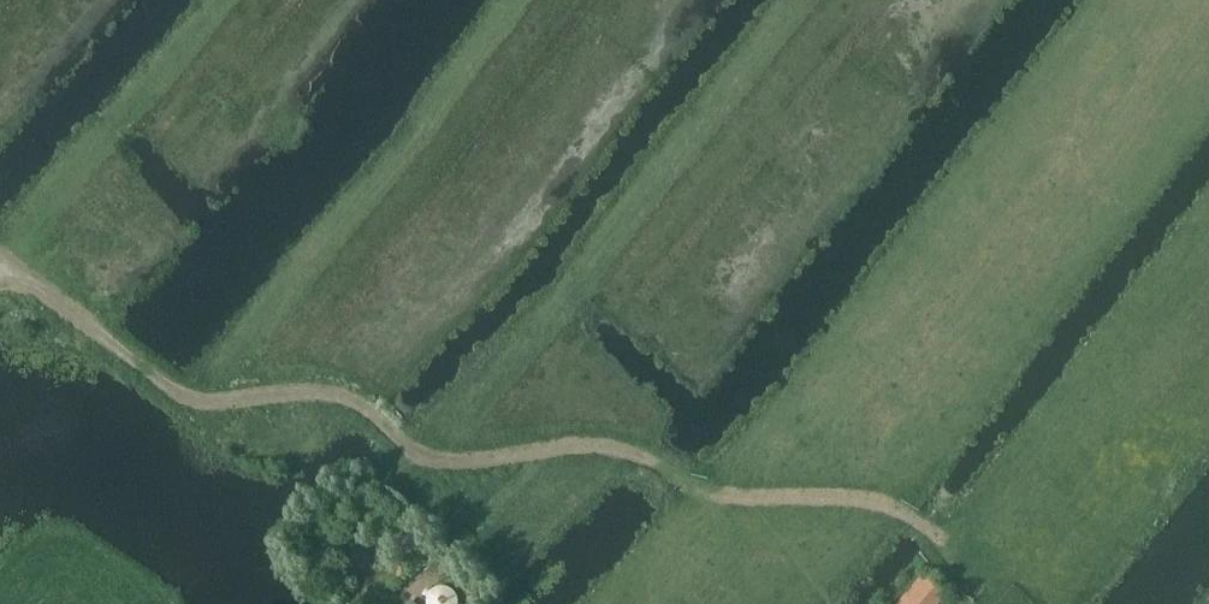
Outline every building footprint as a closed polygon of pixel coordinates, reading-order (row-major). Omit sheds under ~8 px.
[(893,603),(894,603),(935,603),(948,589),(925,568),(893,603)]
